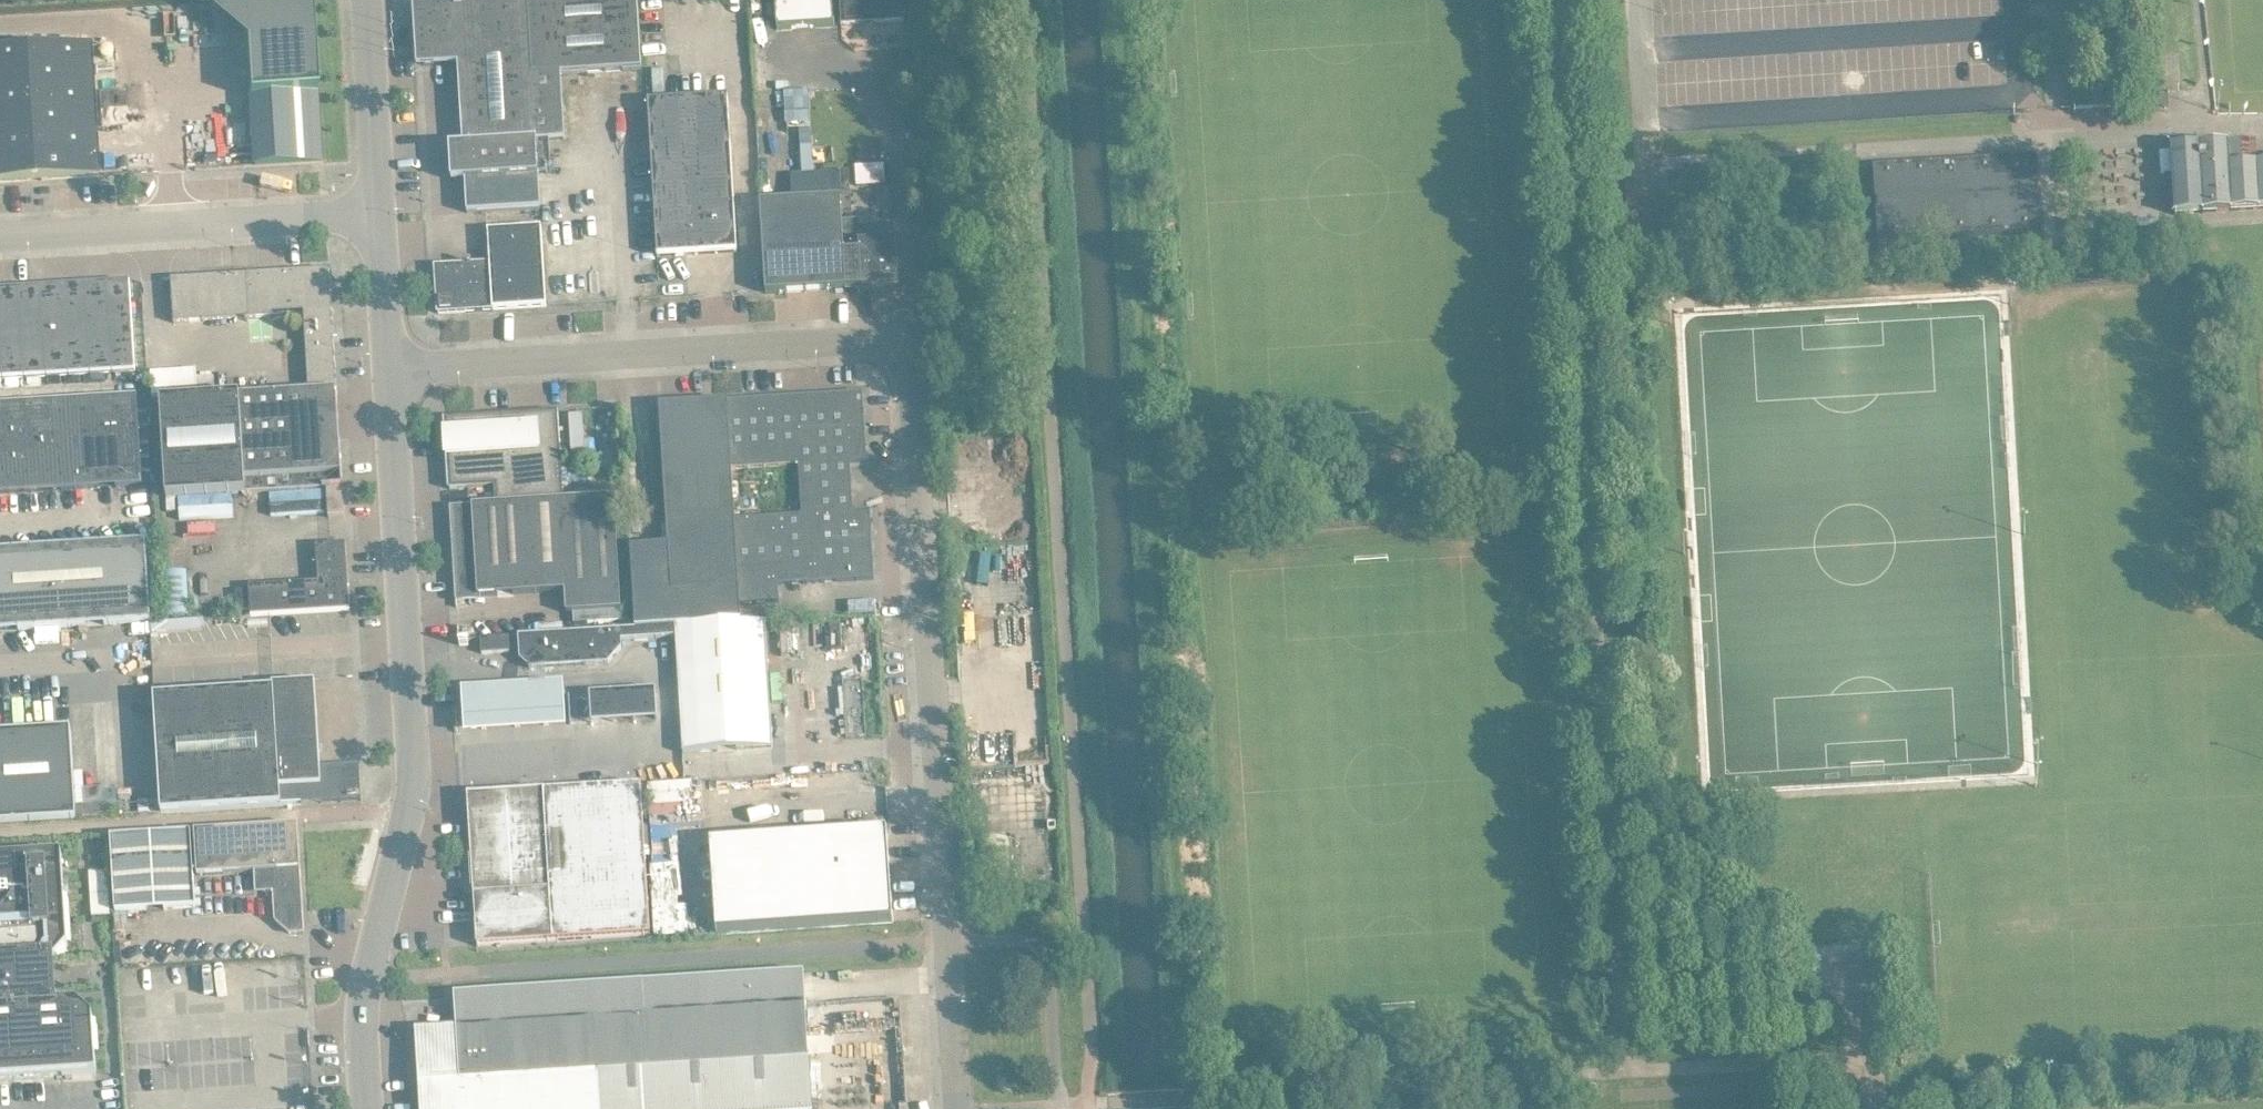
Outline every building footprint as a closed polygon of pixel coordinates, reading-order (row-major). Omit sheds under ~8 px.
[(644,67),(640,0),(456,0),(457,5),(422,7),(425,63),(460,60),(465,142),(452,143),(452,154),(453,167),(454,178),(467,177),(469,210),(543,206),(538,139),(567,137),(563,72),(644,67)] [(779,28),(837,24),(835,0),(778,0),(779,28)] [(907,19),(906,0),(842,0),(844,23),(863,22),(863,18),(872,17),(880,21),(907,19)] [(320,90),(317,38),(250,42),(253,94),(320,90)] [(103,174),(95,42),(0,48),(0,181),(103,174)] [(116,47),(115,46),(114,45),(113,44),(111,44),(109,44),(107,44),(106,45),(104,46),(104,48),(103,49),(103,51),(103,52),(104,54),(105,56),(107,57),(108,57),(110,58),(111,58),(113,57),(114,56),(116,55),(117,53),(117,51),(117,50),(117,48),(116,47)] [(650,99),(659,255),(739,250),(730,95),(650,99)] [(2231,168),(2230,144),(2229,144),(2229,145),(2174,148),(2174,147),(2172,147),(2176,214),(2178,214),(2178,213),(2262,208),(2262,166),(2231,168)] [(2041,189),(2039,156),(2039,155),(2038,154),(2037,154),(2015,155),(2014,156),(2015,158),(2009,158),(2009,156),(1876,164),(1875,164),(1877,196),(1877,197),(1879,197),(1880,206),(1878,206),(1878,207),(1880,239),(2043,230),(2044,229),(2042,197),(2041,197),(2039,197),(2039,189),(2041,189)] [(848,286),(844,218),(842,196),(762,201),(768,291),(848,286)] [(861,217),(844,218),(848,286),(863,285),(900,282),(897,222),(862,224),(861,217)] [(470,263),(438,265),(440,311),(549,304),(544,224),(490,228),(492,261),(474,262),(474,258),(469,258),(470,263)] [(311,391),(337,390),(339,389),(336,337),(330,337),(329,328),(335,327),(332,268),(168,278),(171,321),(276,314),(276,313),(306,311),(311,391)] [(138,369),(132,280),(0,288),(0,377),(138,369)] [(337,390),(311,391),(288,393),(157,401),(163,497),(344,486),(337,390)] [(707,400),(684,402),(661,403),(663,427),(670,543),(633,545),(638,626),(678,624),(744,620),(742,600),(742,599),(781,597),(780,589),(780,583),(790,582),(794,582),(805,581),(810,581),(816,580),(818,580),(824,580),(827,580),(839,579),(876,577),(876,574),(875,562),(875,557),(874,545),(873,540),(873,528),(873,526),(872,522),(872,519),(872,515),(872,513),(872,509),(855,510),(855,508),(854,495),(854,491),(853,479),(853,475),(852,463),(852,460),(868,459),(868,454),(868,446),(868,445),(867,441),(867,429),(866,423),(865,411),(865,406),(864,394),(864,391),(827,393),(813,394),(808,394),(796,395),(770,396),(755,397),(707,400)] [(496,484),(497,502),(566,498),(560,409),(447,416),(450,473),(452,487),(496,484)] [(145,483),(140,413),(0,421),(0,492),(145,483)] [(328,488),(329,515),(345,514),(344,487),(328,488)] [(616,495),(566,498),(497,502),(453,505),(458,595),(567,589),(569,611),(623,607),(616,495)] [(153,620),(148,540),(0,550),(0,630),(153,620)] [(251,584),(253,614),(352,608),(348,541),(318,543),(321,580),(251,584)] [(678,624),(638,626),(520,634),(522,658),(532,667),(611,662),(624,646),(624,639),(678,635),(685,752),(775,747),(768,620),(744,621),(744,620),(678,624)] [(304,801),(363,797),(361,763),(322,766),(321,749),(320,749),(317,699),(318,699),(317,681),(276,684),(276,688),(157,696),(164,810),(282,803),(304,801)] [(565,681),(463,687),(465,732),(567,726),(565,681)] [(656,687),(591,690),(593,719),(659,716),(656,687)] [(79,816),(73,726),(0,730),(0,821),(79,816)] [(470,793),(480,943),(653,933),(643,782),(553,788),(470,793)] [(277,920),(292,931),(306,930),(299,824),(198,831),(200,873),(257,869),(257,882),(267,891),(275,890),(277,920)] [(113,836),(114,851),(118,910),(198,905),(194,831),(113,836)] [(712,843),(719,933),(896,921),(890,831),(712,843)] [(98,1072),(95,1015),(79,1001),(58,1002),(55,959),(56,959),(69,944),(64,852),(0,856),(0,1078),(98,1072)] [(1741,893),(1755,892),(1755,882),(1741,883),(1741,893)] [(806,970),(457,993),(464,1108),(815,1108),(806,970)]
